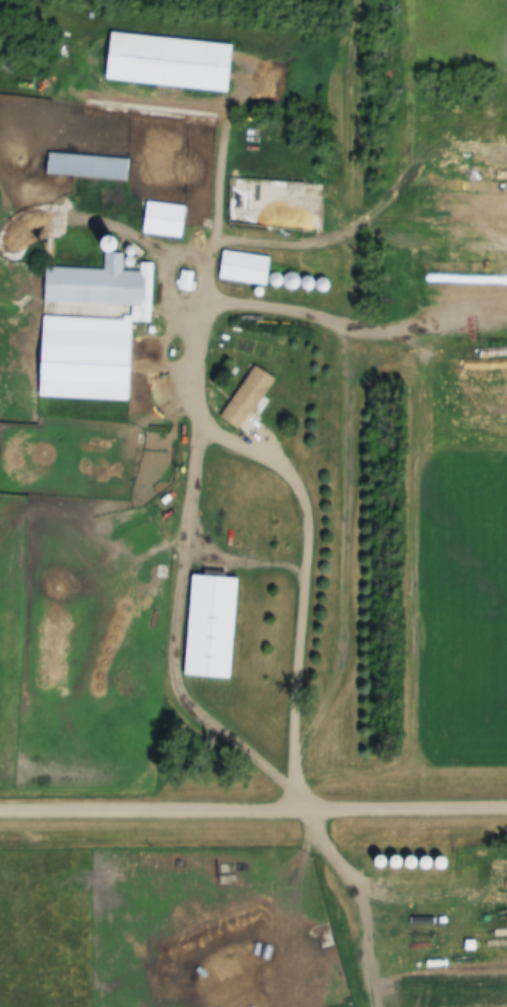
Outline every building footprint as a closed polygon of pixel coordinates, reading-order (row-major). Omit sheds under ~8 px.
[(235,92),(239,44),(112,34),(108,82),(235,92)] [(48,177),(128,179),(129,158),(48,156),(48,177)] [(185,238),(187,206),(148,203),(145,235),(185,238)] [(222,281),(270,285),(273,256),(224,252),(222,281)] [(44,401),(133,402),(134,323),(153,323),(154,264),(141,264),(141,272),(124,272),(125,254),(106,254),(105,269),(46,269),(44,401)] [(493,319),(464,319),(464,332),(493,332),(493,319)] [(224,419),(244,432),(277,379),(256,366),(224,419)] [(235,680),(242,579),(230,578),(230,576),(193,574),(186,677),(235,680)]
